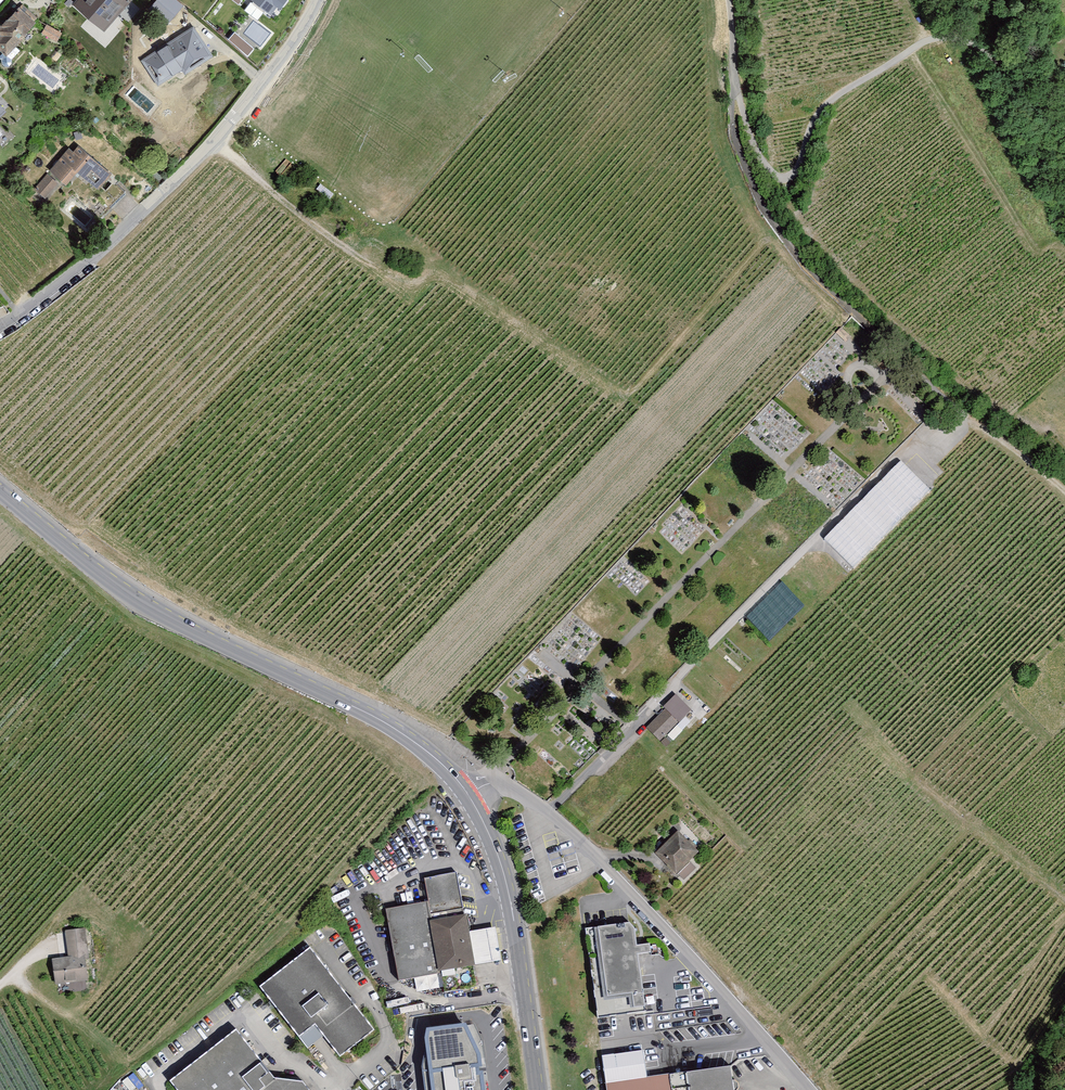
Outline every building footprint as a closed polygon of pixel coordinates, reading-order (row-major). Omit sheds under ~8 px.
[(54,41),(61,31),(19,0),(10,0),(0,14),(0,50),(10,57),(33,26),(54,41)] [(68,3),(104,34),(132,2),(130,0),(71,0),(68,3)] [(276,16),(286,0),(250,0),(276,16)] [(139,56),(157,87),(214,52),(196,22),(139,56)] [(8,106),(0,97),(0,114),(8,106)] [(31,186),(45,200),(75,169),(99,193),(113,178),(75,141),(31,186)] [(663,711),(645,729),(658,743),(689,713),(673,695),(660,708),(663,711)] [(679,832),(653,857),(674,878),(699,852),(679,832)] [(426,901),(386,907),(398,979),(415,977),(417,990),(444,986),(442,969),(501,960),(496,926),(471,929),(468,913),(464,913),(458,871),(423,876),(426,901)] [(635,919),(583,926),(596,1018),(647,1011),(635,919)] [(85,930),(63,933),(66,956),(50,958),(54,985),(91,980),(85,930)] [(370,1033),(310,953),(259,990),(306,1052),(323,1040),(337,1058),(370,1033)] [(428,1031),(425,1038),(432,1089),(485,1089),(480,1057),(467,1025),(428,1031)] [(168,1084),(173,1089),(307,1089),(301,1083),(275,1079),(237,1031),(168,1084)] [(600,1056),(605,1089),(733,1089),(729,1066),(646,1078),(642,1049),(600,1056)]
